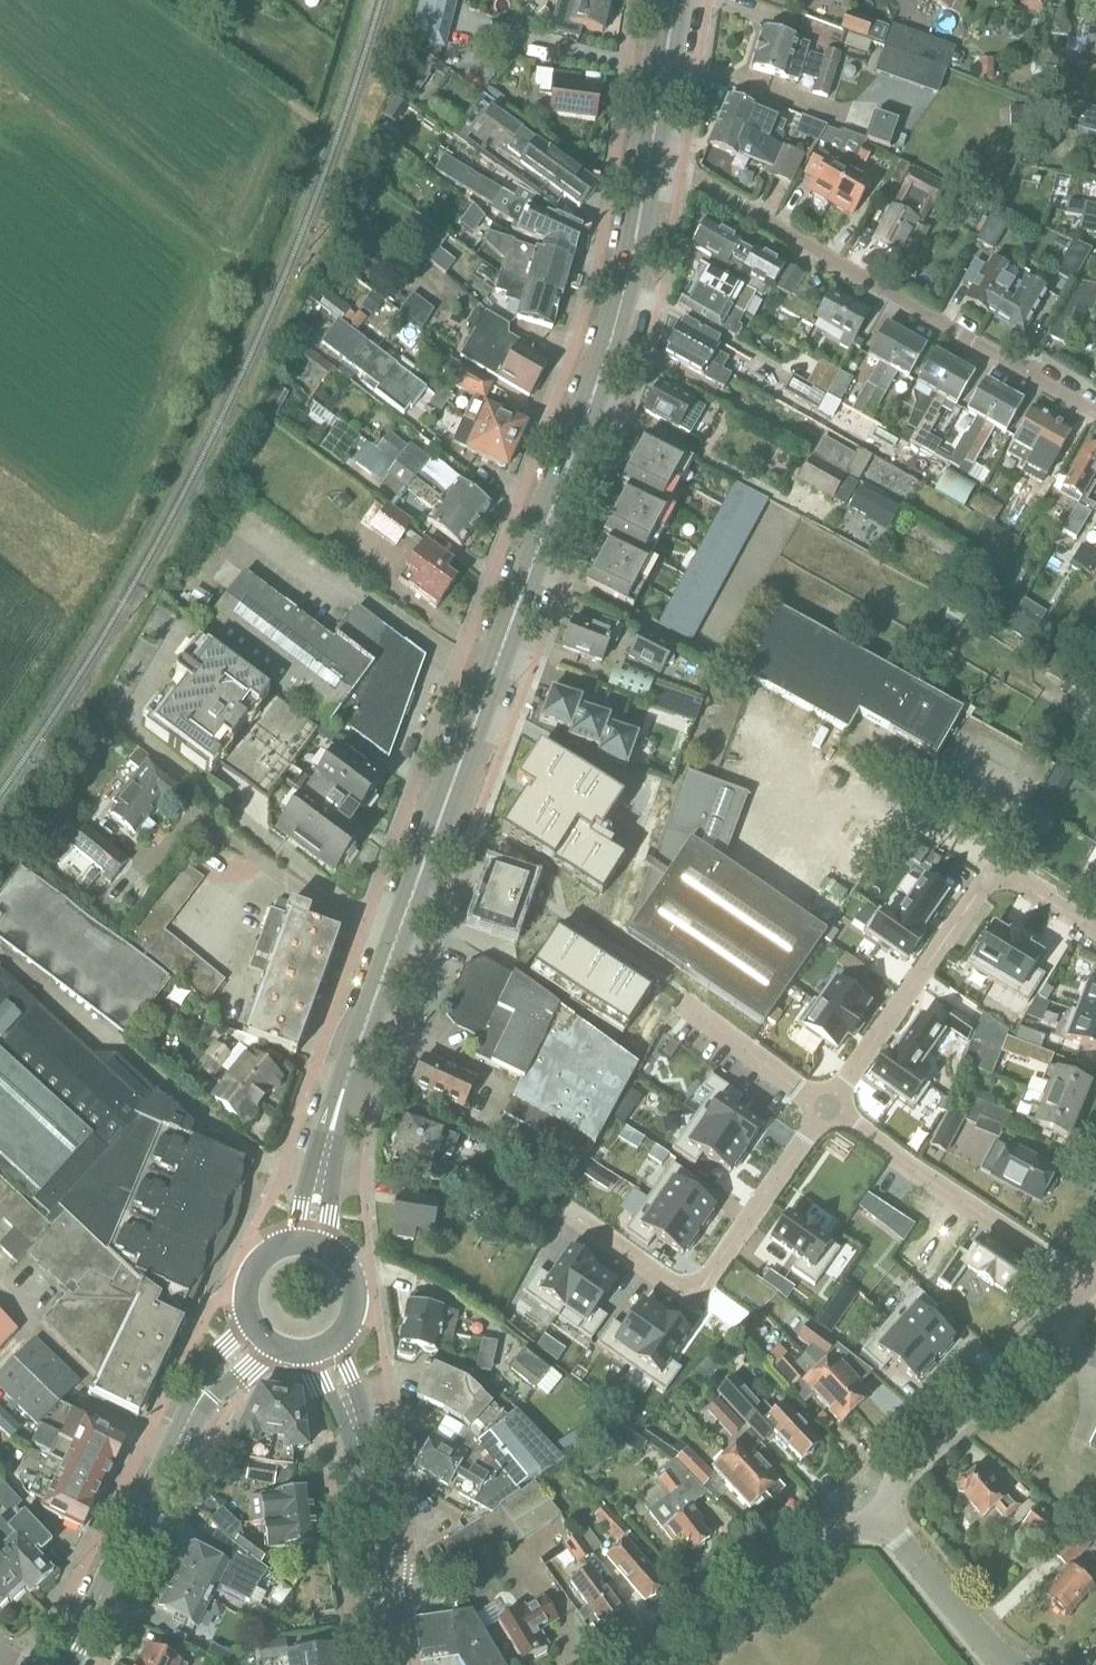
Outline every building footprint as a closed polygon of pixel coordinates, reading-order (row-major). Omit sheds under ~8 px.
[(409,41),(417,43),(442,50),(445,51),(458,0),(419,0),(409,41)] [(560,11),(562,12),(559,21),(572,24),(603,32),(611,4),(593,0),(563,0),(560,11)] [(960,17),(969,0),(925,0),(960,17)] [(1045,11),(1045,0),(1017,0),(1017,5),(1024,11),(1045,11)] [(1048,7),(1064,9),(1065,0),(1049,0),(1048,7)] [(866,39),(873,23),(847,13),(841,30),(866,39)] [(932,65),(942,68),(947,70),(948,70),(956,48),(891,24),(883,47),(884,47),(889,49),(903,54),(928,63),(932,65)] [(1095,42),(1095,29),(1089,28),(1087,41),(1095,42)] [(823,58),(807,53),(810,46),(798,42),(798,41),(764,31),(752,69),(787,80),(787,79),(799,82),(800,76),(816,81),(812,95),(828,99),(841,55),(825,50),(823,58)] [(844,46),(867,54),(871,42),(848,34),(844,46)] [(1068,39),(1066,51),(1085,54),(1087,42),(1068,39)] [(1087,41),(1087,42),(1085,54),(1085,55),(1095,56),(1095,42),(1087,41)] [(884,47),(875,73),(894,79),(903,54),(889,49),(884,47)] [(942,68),(932,65),(923,90),(938,95),(947,70),(942,68)] [(992,80),(992,66),(978,66),(978,80),(992,80)] [(576,74),(537,69),(535,83),(541,83),(539,94),(552,96),(550,115),(595,122),(599,91),(574,88),(576,74)] [(498,105),(501,107),(506,99),(489,88),(484,95),(498,105)] [(501,107),(498,105),(497,106),(483,96),(453,137),(467,147),(496,169),(497,168),(555,210),(564,198),(579,209),(579,210),(596,187),(596,186),(595,187),(568,166),(573,159),(501,107)] [(728,99),(718,122),(761,140),(762,137),(768,140),(773,129),(782,133),(785,124),(756,112),(757,111),(728,99)] [(1095,133),(1095,110),(1083,106),(1077,128),(1089,131),(1095,133)] [(1011,107),(1011,126),(1032,126),(1032,107),(1011,107)] [(891,148),(900,124),(875,115),(866,139),(868,140),(891,148)] [(826,128),(826,127),(803,117),(795,134),(819,144),(820,142),(826,128)] [(753,160),(757,149),(774,156),(766,174),(791,184),(804,154),(768,140),(762,137),(761,140),(718,122),(709,144),(738,156),(739,154),(753,160)] [(820,142),(854,163),(868,140),(866,139),(843,131),(842,134),(826,128),(820,142)] [(1089,131),(1085,146),(1095,149),(1095,133),(1089,131)] [(864,147),(857,159),(866,164),(873,151),(864,147)] [(1021,161),(1035,168),(1042,155),(1028,148),(1021,161)] [(851,169),(829,156),(819,149),(803,175),(814,181),(809,189),(831,202),(851,169)] [(571,259),(572,259),(581,229),(554,210),(549,207),(546,214),(531,206),(536,197),(521,189),(515,199),(444,156),(436,171),(494,207),(492,210),(515,224),(512,230),(539,242),(545,244),(542,252),(571,261),(571,259)] [(890,180),(901,186),(911,168),(900,162),(890,180)] [(871,181),(851,169),(831,202),(835,204),(837,208),(844,212),(848,211),(852,213),(871,181)] [(874,242),(898,255),(907,240),(918,246),(928,228),(916,222),(915,221),(921,211),(927,214),(931,207),(932,207),(943,188),(913,172),(902,191),(903,192),(894,210),(892,209),(874,242)] [(1095,221),(1095,205),(1084,203),(1084,204),(1069,201),(1066,214),(1082,218),(1095,221)] [(976,242),(993,251),(1007,225),(990,216),(976,242)] [(1082,218),(1079,231),(1095,234),(1095,221),(1082,218)] [(767,295),(776,279),(784,265),(704,220),(690,245),(745,276),(742,282),(766,295),(767,295)] [(429,222),(420,234),(429,240),(418,255),(445,276),(455,262),(448,256),(458,244),(429,222)] [(512,281),(562,295),(572,259),(571,259),(571,261),(542,252),(536,251),(517,245),(514,241),(489,233),(486,243),(504,261),(500,274),(512,281)] [(1055,274),(1074,284),(1091,250),(1073,241),(1055,274)] [(1014,299),(1023,284),(1015,279),(1012,283),(1002,277),(1008,267),(992,258),(987,267),(976,260),(964,280),(974,285),(966,299),(990,313),(991,312),(994,307),(996,308),(999,303),(1001,304),(1006,295),(1014,299)] [(742,282),(741,285),(704,265),(700,273),(702,274),(694,288),(743,316),(754,295),(762,299),(766,295),(742,282)] [(789,295),(802,303),(806,296),(796,290),(804,276),(784,265),(776,279),(767,295),(771,292),(773,287),(789,295)] [(557,315),(562,295),(512,281),(500,274),(495,292),(508,295),(506,300),(522,305),(518,318),(553,328),(557,315)] [(994,307),(991,312),(1013,325),(1014,322),(1025,329),(1048,290),(1026,277),(1023,284),(1014,299),(1006,295),(1001,304),(999,303),(996,308),(994,307)] [(370,279),(364,287),(372,293),(384,302),(386,303),(392,296),(370,279)] [(1095,299),(1095,285),(1075,281),(1069,293),(1095,299)] [(743,316),(694,288),(687,300),(685,298),(680,307),(735,338),(741,326),(738,325),(743,316)] [(339,319),(340,319),(348,326),(356,316),(349,311),(351,308),(330,292),(321,305),(339,319)] [(422,326),(433,308),(412,292),(398,309),(422,326)] [(362,308),(373,316),(379,309),(384,302),(372,293),(367,300),(362,308)] [(831,293),(817,318),(845,333),(838,344),(852,352),(855,346),(859,348),(863,341),(855,337),(868,313),(831,293)] [(1063,307),(1061,310),(1073,317),(1074,315),(1075,310),(1094,313),(1095,303),(1095,299),(1069,293),(1063,307)] [(781,309),(814,327),(816,323),(811,320),(816,311),(802,303),(789,295),(781,309)] [(508,324),(486,311),(480,305),(468,325),(475,329),(460,355),(529,395),(550,359),(507,333),(508,324)] [(1073,317),(1061,310),(1048,334),(1070,346),(1077,333),(1067,328),(1073,317)] [(356,332),(367,319),(358,312),(356,316),(348,326),(356,332)] [(426,386),(365,339),(356,332),(348,326),(340,319),(323,342),(366,375),(362,381),(403,413),(410,405),(411,406),(426,386)] [(709,364),(722,371),(728,359),(715,352),(721,342),(682,321),(673,337),(712,359),(709,364)] [(313,331),(301,323),(292,335),(304,343),(313,331)] [(870,379),(851,410),(861,415),(906,336),(886,324),(868,355),(880,362),(870,379)] [(906,336),(861,415),(861,416),(869,402),(877,406),(887,388),(896,372),(907,378),(925,347),(906,336)] [(712,359),(673,337),(664,354),(701,375),(700,376),(721,387),(728,375),(722,371),(709,364),(712,359)] [(936,353),(918,384),(912,393),(915,404),(907,427),(916,432),(928,411),(955,364),(936,353)] [(524,425),(483,407),(487,399),(482,397),(489,383),(460,366),(446,359),(441,369),(455,376),(451,384),(474,394),(471,401),(463,418),(476,424),(475,426),(499,436),(497,440),(514,448),(524,425)] [(828,395),(840,372),(820,361),(807,384),(828,395)] [(928,411),(916,432),(909,442),(921,449),(939,417),(937,416),(946,400),(955,406),(973,374),(955,364),(928,411)] [(853,379),(840,372),(828,395),(831,397),(830,398),(839,403),(853,379)] [(828,395),(807,384),(793,376),(784,391),(822,412),(830,398),(831,397),(828,395)] [(977,418),(967,434),(963,436),(947,463),(958,469),(975,440),(1003,392),(983,380),(965,411),(977,418)] [(660,383),(652,396),(650,397),(646,403),(648,404),(645,410),(689,435),(704,408),(660,383)] [(435,397),(447,404),(452,395),(440,388),(435,397)] [(1003,392),(975,440),(958,469),(959,470),(962,465),(970,470),(984,445),(994,428),(1004,434),(1022,403),(1003,392)] [(1032,408),(1012,443),(1006,454),(1020,462),(1017,468),(1022,472),(1051,420),(1032,408)] [(463,418),(459,428),(458,427),(452,441),(469,448),(468,450),(506,467),(514,448),(497,440),(499,436),(475,426),(476,424),(463,418)] [(1022,472),(1021,473),(1041,485),(1073,432),(1051,420),(1022,472)] [(688,454),(649,432),(622,481),(629,485),(602,531),(609,535),(583,581),(622,603),(649,556),(642,552),(669,505),(661,501),(688,454)] [(435,477),(405,453),(409,448),(390,433),(377,449),(414,478),(415,477),(426,485),(425,486),(475,525),(490,505),(457,479),(457,480),(442,469),(435,477)] [(363,449),(354,461),(372,475),(381,482),(388,473),(394,478),(407,488),(414,478),(377,449),(361,437),(356,444),(363,449)] [(844,474),(855,456),(824,438),(814,457),(844,474)] [(933,456),(939,445),(928,439),(922,450),(933,456)] [(1057,495),(1077,506),(1061,532),(1075,540),(1095,505),(1086,500),(1095,483),(1091,480),(1095,471),(1095,445),(1091,446),(1086,444),(1057,495)] [(952,472),(923,455),(911,476),(940,493),(952,472)] [(814,457),(813,458),(800,481),(833,499),(847,475),(844,474),(814,457)] [(745,503),(752,491),(735,482),(728,494),(745,503)] [(475,525),(425,486),(417,496),(423,500),(421,502),(433,510),(426,519),(460,545),(475,525)] [(849,508),(868,519),(878,501),(880,497),(861,486),(849,508)] [(745,503),(728,494),(722,506),(739,515),(745,503)] [(977,499),(971,510),(990,522),(997,510),(977,499)] [(385,509),(370,529),(394,545),(411,522),(387,505),(385,509)] [(739,515),(722,506),(716,518),(732,527),(739,515)] [(1003,509),(995,524),(1019,538),(1028,523),(1003,509)] [(732,527),(716,518),(709,530),(726,539),(732,527)] [(984,552),(998,560),(1013,536),(1000,528),(999,528),(988,546),(984,552)] [(709,530),(703,542),(720,551),(726,539),(709,530)] [(427,603),(435,609),(444,597),(443,596),(455,579),(444,571),(452,560),(425,541),(397,579),(428,602),(427,603)] [(720,551),(703,542),(697,554),(714,562),(720,551)] [(1094,553),(1080,545),(1067,565),(1078,572),(1080,568),(1089,574),(1095,563),(1095,550),(1094,553)] [(697,554),(691,565),(707,574),(714,562),(697,554)] [(999,568),(986,561),(978,574),(991,582),(999,568)] [(707,574),(691,565),(684,577),(701,586),(707,574)] [(334,639),(245,571),(204,626),(330,722),(334,718),(389,759),(424,659),(357,608),(334,639)] [(701,586),(684,577),(678,589),(695,598),(701,586)] [(678,589),(672,601),(689,610),(695,598),(678,589)] [(672,601),(666,613),(682,622),(689,610),(672,601)] [(857,713),(883,667),(775,606),(738,672),(847,734),(859,714),(857,713)] [(682,622),(666,613),(659,625),(676,634),(682,622)] [(1038,628),(1016,614),(1007,628),(1030,642),(1038,628)] [(563,647),(601,662),(609,642),(616,645),(623,627),(602,619),(598,629),(574,619),(569,633),(566,634),(564,640),(565,643),(563,647)] [(1093,629),(1074,663),(1095,676),(1095,631),(1093,629)] [(674,647),(643,630),(629,656),(660,673),(674,647)] [(1070,630),(1058,649),(1071,657),(1082,638),(1070,630)] [(177,678),(178,679),(186,685),(175,699),(169,695),(145,726),(233,793),(234,791),(210,773),(220,760),(267,796),(278,782),(302,801),(301,802),(299,800),(298,802),(300,804),(291,815),(289,814),(278,828),(335,871),(343,861),(346,864),(357,849),(353,846),(356,843),(338,830),(343,824),(347,827),(356,816),(352,812),(356,806),(360,809),(362,806),(366,808),(377,794),(373,791),(381,781),(338,749),(328,763),(329,765),(321,777),(319,775),(317,777),(319,778),(307,794),(295,784),(304,773),(292,764),(320,727),(270,690),(268,693),(198,641),(176,671),(175,672),(175,673),(175,674),(176,675),(176,676),(176,677),(177,678)] [(1043,675),(1061,686),(1071,667),(1053,657),(1043,675)] [(962,712),(883,667),(857,713),(859,714),(887,730),(887,731),(935,759),(962,712)] [(1085,703),(1095,710),(1095,684),(1085,702),(1085,703)] [(680,694),(658,686),(650,708),(672,715),(680,694)] [(627,767),(639,735),(608,724),(611,718),(580,707),(582,701),(550,689),(539,721),(570,732),(567,738),(598,749),(596,756),(627,767)] [(553,863),(601,895),(623,861),(609,852),(614,845),(600,836),(623,801),(539,747),(516,783),(532,793),(528,798),(526,797),(503,831),(553,863)] [(180,785),(148,759),(138,751),(129,762),(139,770),(132,779),(165,804),(180,785)] [(1054,768),(1048,778),(1065,788),(1071,778),(1054,768)] [(625,932),(762,1026),(769,1015),(821,939),(825,933),(722,863),(748,794),(684,771),(625,932)] [(165,804),(132,779),(115,801),(118,804),(111,813),(136,833),(160,802),(164,805),(165,804)] [(111,882),(128,862),(74,815),(46,848),(59,860),(54,866),(84,892),(100,873),(111,882)] [(888,843),(896,848),(903,837),(895,832),(888,843)] [(1013,846),(1010,851),(1022,858),(1028,848),(1010,837),(1007,842),(1013,846)] [(925,865),(934,870),(940,860),(930,855),(925,865)] [(184,861),(125,933),(209,1001),(226,980),(165,930),(206,879),(184,861)] [(119,939),(21,864),(0,891),(0,915),(1,916),(0,917),(0,941),(126,1038),(164,987),(155,979),(160,973),(119,939)] [(478,904),(471,923),(513,938),(514,933),(532,882),(491,868),(484,886),(483,886),(476,904),(478,904)] [(924,880),(895,921),(918,936),(946,896),(942,893),(944,891),(929,881),(928,883),(924,880)] [(264,975),(242,1036),(295,1055),(338,934),(306,922),(310,911),(289,903),(285,915),(269,909),(248,970),(264,975)] [(879,909),(863,932),(907,962),(910,958),(912,960),(922,946),(920,944),(923,940),(918,936),(895,921),(879,909)] [(560,926),(533,968),(627,1029),(654,987),(560,926)] [(1010,936),(995,926),(970,967),(995,982),(1022,936),(1013,931),(1010,936)] [(839,934),(831,928),(823,939),(831,945),(839,934)] [(1031,942),(1022,936),(995,982),(1019,996),(1043,955),(1028,946),(1031,942)] [(954,968),(959,959),(951,954),(946,963),(954,968)] [(638,1065),(513,977),(513,978),(484,961),(468,967),(451,1014),(459,1023),(485,1035),(476,1054),(522,1076),(502,1112),(566,1148),(576,1136),(585,1141),(592,1146),(638,1065)] [(869,971),(862,966),(854,977),(861,982),(869,971)] [(80,1124),(89,1115),(103,1128),(94,1137),(175,1213),(166,1223),(207,1261),(216,1257),(223,1246),(231,1235),(233,1221),(237,1208),(230,1192),(241,1188),(252,1164),(235,1153),(220,1138),(209,1146),(189,1138),(193,1128),(194,1127),(156,1092),(156,1093),(117,1057),(105,1070),(0,972),(0,1051),(80,1124)] [(169,980),(160,973),(155,979),(164,987),(169,980)] [(820,1004),(819,1005),(856,1031),(862,1022),(859,1020),(869,1006),(853,994),(854,992),(840,982),(838,984),(835,982),(820,1004)] [(1039,997),(1046,1001),(1053,990),(1046,985),(1039,997)] [(1077,1014),(1095,1021),(1095,991),(1087,988),(1078,1013),(1077,1014)] [(814,1000),(798,1024),(806,1030),(804,1032),(819,1042),(821,1040),(837,1051),(847,1037),(850,1039),(856,1031),(819,1005),(820,1004),(814,1000)] [(158,1013),(170,1023),(179,1012),(167,1002),(158,1013)] [(782,1015),(775,1010),(767,1021),(775,1026),(782,1015)] [(1061,1037),(1095,1051),(1095,1021),(1077,1014),(1078,1013),(1072,1010),(1061,1037)] [(975,1027),(953,1012),(944,1025),(966,1040),(975,1027)] [(920,1019),(892,1059),(914,1075),(943,1035),(939,1032),(940,1030),(926,1019),(924,1022),(920,1019)] [(1032,1047),(1040,1050),(1045,1037),(1020,1028),(1015,1040),(1031,1047),(1032,1047)] [(974,1037),(962,1064),(992,1076),(1001,1053),(1002,1052),(1003,1049),(1002,1049),(974,1037)] [(1003,1049),(1002,1052),(1026,1062),(1027,1060),(1032,1047),(1031,1047),(1015,1040),(1007,1037),(1002,1049),(1003,1049)] [(670,1060),(680,1047),(671,1040),(661,1053),(670,1060)] [(215,1046),(209,1053),(263,1099),(280,1079),(240,1045),(229,1058),(215,1046)] [(48,1213),(43,1218),(51,1226),(66,1211),(140,1284),(176,1309),(177,1310),(188,1315),(189,1313),(185,1312),(194,1299),(204,1275),(200,1264),(207,1261),(166,1223),(175,1213),(94,1137),(103,1128),(89,1115),(80,1124),(0,1051),(0,1169),(48,1213)] [(263,1099),(209,1053),(197,1067),(221,1087),(212,1098),(243,1124),(263,1099)] [(892,1059),(887,1056),(884,1060),(882,1058),(871,1073),(874,1075),(871,1079),(914,1109),(930,1087),(914,1075),(892,1059)] [(425,1057),(412,1085),(462,1108),(475,1080),(425,1057)] [(1043,1098),(1083,1114),(1089,1100),(1084,1098),(1089,1085),(1046,1068),(1040,1082),(1048,1086),(1043,1098)] [(711,1094),(696,1115),(746,1151),(762,1128),(735,1109),(743,1097),(711,1075),(702,1088),(711,1094)] [(968,1097),(962,1111),(966,1112),(963,1119),(964,1120),(976,1126),(979,1116),(1003,1126),(1007,1128),(1012,1115),(968,1097)] [(946,1113),(950,1101),(941,1098),(937,1111),(946,1113)] [(1083,1114),(1043,1098),(1038,1110),(1031,1107),(1024,1122),(1033,1125),(1034,1125),(1067,1138),(1073,1125),(1078,1127),(1083,1114)] [(624,1122),(633,1110),(622,1102),(613,1114),(624,1122)] [(948,1111),(930,1145),(946,1153),(963,1119),(948,1111)] [(696,1115),(672,1150),(695,1166),(703,1154),(730,1174),(733,1169),(735,1170),(746,1156),(744,1154),(746,1151),(696,1115)] [(398,1152),(395,1160),(429,1172),(435,1152),(452,1158),(459,1138),(406,1120),(395,1151),(398,1152)] [(1004,1148),(993,1142),(978,1169),(1007,1184),(1008,1181),(1029,1192),(1027,1195),(1038,1200),(1041,1193),(1045,1194),(1048,1193),(1054,1182),(1053,1178),(1050,1176),(1054,1169),(1006,1144),(1004,1148)] [(582,1171),(608,1189),(616,1178),(590,1160),(582,1171)] [(672,1164),(648,1198),(699,1233),(701,1230),(703,1231),(713,1216),(711,1215),(715,1210),(687,1191),(695,1180),(672,1164)] [(5,1181),(0,1186),(0,1205),(14,1190),(5,1181)] [(0,1205),(0,1214),(5,1219),(24,1199),(14,1190),(0,1205)] [(891,1209),(868,1195),(859,1209),(880,1225),(891,1209)] [(398,1196),(393,1225),(394,1225),(392,1238),(413,1241),(415,1229),(432,1232),(437,1202),(398,1196)] [(648,1198),(624,1232),(647,1248),(655,1237),(683,1256),(686,1252),(688,1253),(698,1238),(696,1237),(699,1233),(648,1198)] [(24,1199),(5,1219),(14,1228),(33,1208),(24,1199)] [(0,1243),(0,1248),(15,1262),(27,1250),(69,1291),(40,1321),(97,1377),(138,1418),(184,1324),(172,1318),(176,1309),(140,1284),(66,1211),(51,1226),(43,1218),(33,1208),(14,1228),(0,1243)] [(775,1235),(772,1240),(799,1260),(791,1271),(814,1287),(839,1251),(818,1235),(819,1234),(803,1223),(802,1225),(789,1216),(786,1221),(784,1219),(773,1234),(775,1235)] [(960,1250),(938,1282),(951,1290),(967,1267),(979,1275),(978,1276),(993,1287),(994,1285),(1007,1294),(1011,1289),(1013,1290),(1023,1275),(1021,1274),(1024,1269),(1005,1256),(1007,1254),(1006,1253),(1004,1255),(998,1251),(1000,1249),(999,1248),(997,1251),(982,1241),(971,1257),(960,1250)] [(539,1270),(523,1293),(558,1318),(564,1309),(563,1308),(592,1267),(569,1251),(550,1278),(539,1270)] [(592,1267),(563,1308),(564,1309),(584,1323),(578,1332),(591,1341),(607,1318),(596,1310),(615,1283),(610,1280),(612,1278),(597,1267),(596,1269),(592,1267)] [(795,1289),(784,1281),(776,1292),(787,1300),(795,1289)] [(935,1362),(938,1358),(940,1360),(952,1346),(950,1345),(954,1341),(929,1318),(938,1308),(917,1290),(889,1321),(935,1362)] [(404,1322),(455,1332),(458,1318),(458,1314),(446,1311),(433,1309),(435,1301),(426,1299),(426,1298),(423,1294),(415,1292),(411,1295),(409,1304),(408,1304),(406,1309),(404,1310),(403,1317),(404,1319),(404,1322)] [(762,1306),(752,1299),(746,1307),(755,1313),(762,1306)] [(613,1322),(597,1345),(631,1369),(666,1319),(663,1316),(664,1314),(649,1304),(648,1306),(643,1303),(624,1330),(613,1322)] [(17,1329),(0,1312),(0,1347),(17,1329)] [(829,1333),(838,1321),(825,1312),(817,1325),(829,1333)] [(666,1319),(631,1369),(665,1393),(681,1370),(670,1362),(689,1335),(666,1319)] [(935,1362),(889,1321),(862,1352),(882,1370),(892,1360),(917,1382),(920,1378),(922,1380),(934,1366),(932,1365),(935,1362)] [(455,1332),(404,1322),(403,1327),(399,1329),(398,1337),(400,1340),(399,1344),(401,1344),(400,1352),(402,1356),(410,1358),(414,1355),(416,1347),(422,1348),(425,1352),(433,1354),(437,1351),(438,1347),(451,1350),(455,1332)] [(809,1324),(798,1339),(811,1348),(825,1359),(836,1345),(809,1324)] [(87,1424),(88,1422),(56,1406),(79,1382),(34,1338),(0,1372),(0,1387),(37,1424),(58,1434),(57,1436),(75,1445),(112,1465),(115,1466),(126,1443),(87,1424)] [(481,1355),(479,1368),(477,1373),(488,1378),(496,1342),(484,1340),(481,1355)] [(811,1348),(804,1355),(805,1357),(856,1410),(869,1398),(859,1387),(853,1381),(857,1377),(863,1383),(873,1373),(836,1345),(825,1359),(811,1348)] [(779,1346),(765,1359),(775,1368),(792,1388),(800,1381),(806,1376),(797,1365),(788,1356),(779,1346)] [(510,1369),(535,1390),(553,1368),(528,1348),(510,1369)] [(710,1357),(696,1371),(705,1380),(719,1366),(710,1357)] [(805,1357),(797,1365),(806,1376),(800,1381),(803,1385),(841,1424),(856,1410),(805,1357)] [(515,1488),(537,1471),(539,1475),(564,1461),(514,1412),(504,1416),(480,1396),(481,1395),(465,1380),(462,1379),(462,1380),(433,1368),(432,1366),(428,1365),(427,1368),(425,1367),(417,1399),(424,1403),(425,1402),(443,1410),(442,1413),(462,1423),(463,1422),(473,1434),(463,1453),(434,1437),(415,1468),(492,1513),(501,1508),(498,1505),(503,1502),(519,1492),(515,1488)] [(734,1378),(718,1393),(763,1442),(771,1434),(786,1450),(789,1448),(801,1461),(807,1456),(812,1455),(813,1450),(819,1444),(806,1431),(809,1429),(798,1417),(796,1420),(783,1406),(774,1415),(759,1399),(756,1402),(734,1378)] [(260,1388),(237,1436),(252,1443),(249,1460),(270,1464),(280,1391),(260,1388)] [(300,1395),(280,1391),(270,1464),(291,1467),(294,1449),(306,1447),(300,1395)] [(745,1426),(723,1403),(719,1399),(706,1411),(732,1439),(745,1426)] [(11,1439),(22,1428),(0,1407),(0,1429),(11,1439)] [(75,1445),(57,1436),(58,1434),(37,1424),(49,1432),(58,1438),(49,1456),(48,1457),(50,1459),(103,1484),(112,1465),(75,1445)] [(625,1427),(616,1438),(639,1455),(648,1444),(648,1443),(641,1438),(634,1434),(625,1427)] [(645,1431),(641,1438),(648,1443),(648,1444),(674,1461),(675,1462),(700,1486),(702,1488),(715,1476),(688,1448),(687,1449),(680,1441),(673,1447),(671,1450),(645,1431)] [(742,1441),(728,1454),(765,1494),(772,1501),(785,1489),(778,1482),(778,1481),(752,1452),(761,1444),(760,1443),(749,1432),(749,1431),(739,1439),(742,1441)] [(728,1454),(713,1467),(750,1507),(765,1494),(728,1454)] [(50,1459),(48,1457),(42,1470),(51,1475),(47,1484),(46,1484),(47,1484),(92,1506),(103,1484),(50,1459)] [(571,1458),(565,1463),(573,1472),(579,1466),(571,1458)] [(669,1495),(648,1511),(673,1544),(681,1538),(692,1553),(697,1549),(700,1550),(705,1546),(705,1543),(711,1539),(699,1524),(702,1521),(696,1513),(698,1511),(694,1506),(693,1505),(708,1493),(704,1489),(702,1488),(700,1486),(675,1462),(655,1477),(661,1484),(669,1495)] [(276,1467),(249,1463),(246,1480),(274,1483),(274,1482),(284,1483),(285,1469),(276,1468),(276,1467)] [(983,1517),(995,1506),(1005,1518),(1018,1506),(995,1480),(992,1483),(979,1468),(964,1480),(959,1481),(957,1486),(956,1487),(957,1488),(958,1493),(963,1495),(983,1517)] [(46,1484),(37,1479),(29,1495),(40,1500),(37,1506),(43,1509),(43,1510),(83,1531),(95,1507),(92,1506),(47,1484),(46,1484)] [(533,1481),(519,1492),(503,1502),(526,1535),(560,1515),(533,1481)] [(1,1486),(0,1485),(0,1506),(7,1514),(0,1521),(0,1537),(1,1538),(0,1539),(0,1561),(25,1591),(30,1596),(53,1575),(37,1558),(52,1544),(26,1516),(23,1518),(16,1510),(22,1504),(3,1484),(1,1486)] [(253,1524),(265,1523),(315,1517),(311,1490),(250,1498),(253,1524)] [(503,1502),(498,1505),(501,1508),(492,1513),(438,1546),(447,1561),(490,1535),(500,1551),(526,1535),(503,1502)] [(1043,1540),(1057,1523),(1037,1507),(1023,1523),(1043,1540)] [(242,1536),(241,1525),(239,1526),(222,1509),(211,1521),(219,1529),(262,1563),(268,1556),(242,1536)] [(318,1543),(315,1517),(265,1523),(269,1550),(318,1543)] [(617,1543),(630,1530),(617,1517),(604,1530),(617,1543)] [(1046,1596),(1069,1615),(1095,1581),(1095,1576),(1076,1560),(1095,1536),(1095,1534),(1079,1520),(1052,1554),(1069,1568),(1046,1596)] [(295,1591),(219,1530),(207,1554),(195,1547),(188,1549),(172,1580),(175,1581),(174,1583),(196,1594),(198,1592),(212,1600),(219,1586),(251,1602),(260,1586),(283,1605),(295,1591)] [(590,1557),(575,1537),(564,1546),(577,1565),(590,1557)] [(624,1540),(607,1555),(644,1599),(662,1584),(624,1540)] [(0,1561),(0,1608),(8,1600),(12,1604),(25,1591),(0,1561)] [(620,1609),(599,1582),(598,1583),(588,1569),(570,1583),(600,1623),(606,1619),(609,1619),(613,1616),(614,1613),(620,1609)] [(196,1594),(174,1583),(168,1594),(165,1595),(161,1601),(162,1605),(161,1608),(198,1627),(212,1600),(198,1592),(196,1594)] [(521,1660),(530,1654),(536,1659),(547,1652),(546,1644),(548,1644),(539,1630),(556,1619),(542,1596),(525,1606),(523,1604),(497,1621),(521,1660)] [(463,1664),(503,1664),(495,1653),(470,1611),(450,1614),(463,1664)] [(198,1652),(221,1664),(222,1664),(233,1664),(238,1658),(210,1643),(205,1641),(198,1652)] [(287,1656),(287,1655),(285,1642),(259,1645),(261,1660),(287,1656)] [(183,1659),(188,1648),(178,1643),(173,1653),(183,1659)] [(182,1663),(148,1646),(146,1650),(142,1651),(139,1657),(141,1661),(138,1664),(185,1664),(182,1663)] [(335,1660),(333,1649),(333,1648),(298,1653),(300,1664),(336,1664),(335,1660)]
